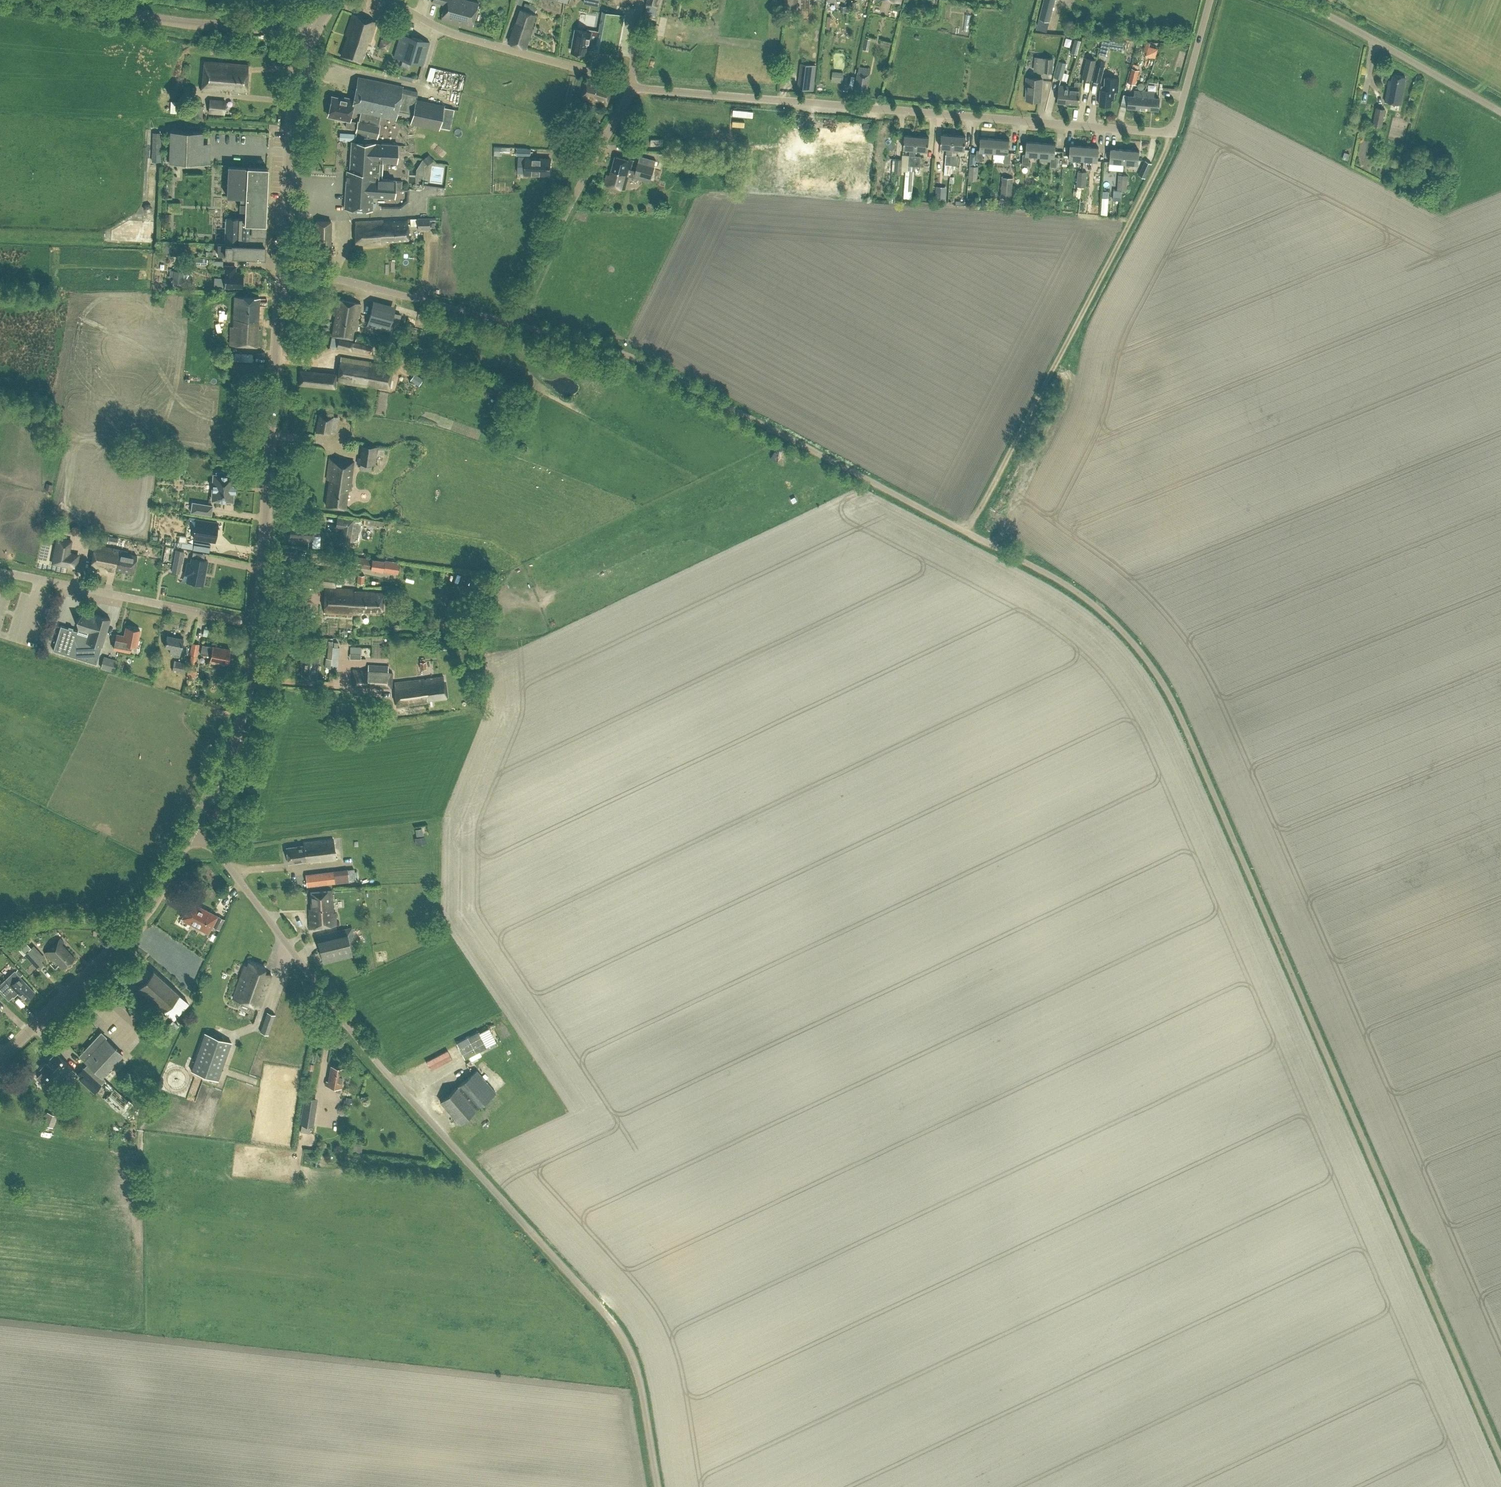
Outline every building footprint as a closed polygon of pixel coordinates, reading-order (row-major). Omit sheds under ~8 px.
[(433,2),(447,5),(443,21),(461,25),(461,23),(474,26),(480,3),(468,0),(433,0),(433,2)] [(1036,29),(1047,32),(1055,0),(1044,0),(1036,29)] [(536,9),(525,5),(524,9),(522,8),(517,22),(516,22),(509,42),(526,47),(533,27),(532,27),(536,13),(535,12),(536,9)] [(576,29),(572,50),(587,54),(589,46),(595,48),(595,50),(604,51),(606,36),(619,39),(624,14),(602,10),(598,31),(587,28),(587,31),(576,29)] [(376,21),(353,14),(346,35),(347,35),(340,55),(359,62),(368,42),(369,43),(376,21)] [(429,41),(400,33),(393,56),(422,64),(429,41)] [(384,39),(382,47),(388,48),(390,40),(384,39)] [(1054,57),(1044,57),(1043,71),(1053,72),(1054,57)] [(1096,59),(1087,57),(1082,77),(1091,79),(1096,59)] [(1106,60),(1098,58),(1093,80),(1101,82),(1106,60)] [(248,64),(203,60),(201,90),(230,92),(230,91),(238,92),(238,90),(246,91),(248,64)] [(1067,63),(1059,60),(1054,76),(1062,79),(1067,63)] [(1133,70),(1129,85),(1136,87),(1140,72),(1133,70)] [(1406,76),(1393,74),(1392,79),(1389,79),(1384,101),(1401,104),(1406,80),(1405,80),(1406,76)] [(354,138),(365,139),(366,134),(376,136),(379,125),(378,125),(380,116),(395,119),(396,112),(412,116),(411,122),(439,128),(439,126),(450,128),(453,108),(443,106),(444,104),(416,98),(417,91),(402,87),(402,85),(358,76),(353,98),(344,96),(343,98),(331,96),(331,97),(329,98),(328,103),(330,104),(327,114),(337,116),(337,119),(343,120),(344,118),(347,118),(345,127),(354,129),(356,120),(349,119),(351,109),(360,111),(358,120),(357,120),(355,132),(354,138)] [(1119,78),(1106,76),(1105,84),(1101,84),(1100,104),(1111,105),(1112,99),(1114,99),(1115,90),(1118,91),(1119,78)] [(1043,78),(1027,77),(1026,85),(1027,86),(1026,99),(1041,100),(1043,78)] [(605,84),(586,79),(580,97),(607,105),(613,85),(606,83),(605,84)] [(1070,85),(1068,102),(1079,103),(1081,81),(1075,81),(1075,86),(1070,85)] [(1068,102),(1070,85),(1059,84),(1058,101),(1068,102)] [(1128,106),(1143,108),(1145,91),(1135,90),(1134,95),(1129,95),(1128,106)] [(1145,91),(1143,108),(1159,109),(1159,97),(1154,97),(1155,91),(1145,91)] [(224,100),(210,99),(209,111),(223,112),(224,100)] [(1385,108),(1375,106),(1372,125),(1382,126),(1385,108)] [(574,110),(563,107),(559,119),(570,123),(574,110)] [(853,128),(853,119),(844,119),(844,128),(853,128)] [(203,133),(170,132),(169,161),(210,163),(210,144),(202,143),(203,133)] [(162,133),(152,133),(151,152),(162,152),(162,133)] [(953,148),(954,134),(942,133),(940,147),(947,147),(946,164),(951,164),(952,154),(953,148)] [(916,155),(916,149),(917,135),(905,134),(904,148),(910,148),(909,164),(915,165),(916,155)] [(954,134),(953,148),(965,149),(966,135),(954,134)] [(929,136),(917,135),(916,149),(928,150),(929,136)] [(994,151),(995,138),(981,137),(980,150),(977,149),(976,160),(982,160),(984,160),(985,157),(983,157),(983,150),(994,151)] [(365,139),(354,138),(354,140),(351,140),(349,176),(346,181),(345,206),(372,207),(373,197),(394,198),(395,179),(381,178),(382,162),(396,162),(397,143),(365,141),(365,139)] [(1010,139),(995,138),(994,151),(1005,152),(1004,162),(1010,162),(1011,152),(1009,152),(1010,139)] [(1029,154),(1040,155),(1041,142),(1027,140),(1026,153),(1023,153),(1022,163),(1029,164),(1029,163),(1030,164),(1031,161),(1029,160),(1029,154)] [(1056,143),(1041,142),(1040,155),(1051,156),(1050,166),(1057,166),(1057,156),(1055,156),(1056,143)] [(1069,158),(1084,159),(1085,145),(1070,144),(1069,158)] [(1099,146),(1085,145),(1084,159),(1098,160),(1099,146)] [(1110,161),(1124,162),(1125,149),(1111,147),(1110,161)] [(1139,150),(1125,149),(1124,162),(1138,163),(1139,150)] [(657,159),(640,155),(636,170),(631,169),(633,160),(616,155),(611,175),(608,174),(605,182),(625,188),(629,175),(650,181),(657,159)] [(535,157),(526,156),(525,172),(550,174),(551,158),(535,158),(535,157)] [(895,172),(896,158),(887,158),(887,162),(889,162),(888,172),(895,172)] [(1152,162),(1145,159),(1139,175),(1145,177),(1152,162)] [(1072,179),(1073,162),(1064,162),(1064,179),(1072,179)] [(267,167),(247,166),(227,165),(226,196),(239,197),(239,209),(245,209),(245,219),(226,218),(225,243),(218,243),(217,253),(229,254),(229,255),(263,256),(267,167)] [(978,165),(970,165),(969,179),(977,180),(978,165)] [(1005,177),(1005,191),(1013,191),(1014,177),(1005,177)] [(1114,189),(1113,200),(1120,200),(1121,190),(1114,189)] [(429,228),(428,217),(417,217),(417,229),(429,228)] [(383,221),(382,219),(355,221),(355,244),(380,243),(380,240),(408,238),(407,220),(383,221)] [(331,220),(316,220),(316,237),(320,238),(320,251),(330,251),(331,220)] [(234,266),(225,266),(224,286),(233,287),(233,286),(241,286),(242,273),(236,272),(236,271),(233,271),(234,266)] [(184,271),(173,270),(172,282),(183,283),(184,271)] [(213,295),(213,309),(228,309),(228,296),(213,295)] [(259,296),(234,295),(232,326),(231,326),(230,343),(259,345),(260,327),(258,327),(259,296)] [(361,302),(336,298),(333,314),(336,315),(333,335),(352,338),(354,329),(357,329),(361,302)] [(395,305),(373,299),(366,325),(388,331),(395,305)] [(209,310),(209,322),(221,323),(222,311),(209,310)] [(372,346),(331,337),(329,345),(352,350),(353,348),(371,352),(372,346)] [(371,361),(341,356),(337,381),(367,386),(367,384),(389,388),(393,365),(371,362),(371,361)] [(257,363),(226,362),(226,374),(257,375),(257,363)] [(337,372),(300,369),(299,384),(335,387),(337,372)] [(412,380),(421,385),(425,378),(416,373),(412,380)] [(333,415),(319,413),(316,429),(330,431),(330,430),(335,431),(338,416),(333,416),(333,415)] [(374,441),(362,440),(360,457),(358,457),(357,463),(374,465),(377,446),(373,446),(374,441)] [(339,458),(329,457),(326,479),(329,479),(326,505),(346,507),(348,490),(350,490),(353,460),(345,459),(345,462),(338,462),(339,458)] [(211,499),(232,501),(233,491),(234,491),(235,485),(233,485),(234,475),(213,474),(211,499)] [(210,514),(212,505),(192,502),(190,511),(210,514)] [(353,519),(337,517),(336,527),(342,528),(340,539),(350,541),(353,519)] [(218,522),(196,519),(193,537),(215,540),(218,522)] [(371,521),(354,519),(352,537),(369,538),(371,521)] [(319,522),(290,521),(289,539),(312,540),(312,534),(318,535),(319,522)] [(52,562),(76,567),(78,556),(68,555),(71,539),(57,537),(52,562)] [(185,543),(184,549),(204,552),(205,546),(185,543)] [(127,550),(94,544),(90,567),(106,570),(107,567),(133,572),(136,555),(126,553),(127,550)] [(184,551),(176,549),(173,561),(182,563),(184,551)] [(399,563),(355,556),(353,565),(398,573),(399,563)] [(207,560),(191,557),(190,562),(188,561),(187,564),(186,564),(184,573),(188,574),(186,580),(202,583),(207,560)] [(351,588),(325,587),(324,612),(359,614),(360,610),(373,611),(373,610),(382,610),(383,592),(373,591),(351,590),(351,588)] [(94,616),(83,612),(76,619),(78,628),(78,630),(72,628),(73,627),(68,625),(68,627),(60,625),(53,649),(96,663),(110,618),(95,613),(94,616)] [(140,629),(126,626),(124,635),(117,634),(114,648),(130,651),(131,644),(137,645),(140,629)] [(183,637),(167,634),(164,646),(170,647),(169,652),(180,654),(183,637)] [(229,648),(202,643),(200,653),(210,655),(209,660),(227,663),(229,648)] [(320,649),(302,647),(301,661),(303,662),(301,675),(317,677),(320,649)] [(117,660),(104,656),(100,667),(113,671),(117,660)] [(186,662),(174,660),(172,670),(184,673),(186,662)] [(389,665),(368,663),(368,669),(354,668),(352,684),(393,687),(394,671),(388,671),(389,665)] [(444,696),(442,675),(394,681),(397,705),(428,702),(427,698),(444,696)] [(336,858),(333,838),(303,841),(303,844),(286,846),(288,862),(306,860),(306,862),(336,858)] [(358,862),(358,871),(363,871),(363,865),(373,865),(372,855),(363,855),(363,861),(358,862)] [(337,882),(335,869),(317,871),(319,884),(337,882)] [(333,911),(332,889),(310,891),(312,913),(309,913),(310,926),(336,924),(335,911),(333,911)] [(217,914),(190,900),(181,917),(208,932),(217,914)] [(356,944),(352,926),(317,935),(323,962),(353,955),(351,946),(356,944)] [(64,941),(60,937),(44,952),(52,960),(54,958),(63,968),(75,957),(62,943),(64,941)] [(185,938),(183,943),(192,946),(194,941),(185,938)] [(31,947),(26,941),(18,948),(23,954),(24,953),(38,968),(44,963),(30,948),(31,947)] [(234,995),(260,1005),(272,973),(264,970),(266,966),(249,960),(247,965),(245,964),(234,995)] [(151,972),(142,964),(132,975),(141,983),(138,986),(164,1009),(173,1017),(188,1001),(179,993),(154,969),(151,972)] [(15,969),(0,983),(0,990),(8,999),(12,994),(13,995),(18,991),(26,999),(35,991),(20,975),(15,969)] [(96,993),(89,1002),(101,1013),(109,1004),(96,993)] [(231,1041),(205,1031),(191,1069),(218,1079),(231,1041)] [(478,1031),(457,1042),(465,1058),(486,1047),(478,1031)] [(123,1054),(100,1032),(79,1054),(102,1076),(123,1054)] [(454,1041),(428,1053),(436,1069),(461,1057),(454,1041)] [(72,1067),(56,1051),(40,1067),(43,1070),(37,1077),(46,1086),(53,1079),(57,1083),(72,1067)] [(345,1067),(331,1065),(328,1080),(326,1079),(326,1084),(341,1087),(345,1067)] [(98,1081),(83,1067),(77,1073),(81,1076),(79,1079),(90,1089),(98,1081)] [(461,1087),(447,1094),(459,1119),(473,1112),(470,1104),(474,1102),(477,1108),(488,1102),(478,1081),(466,1086),(469,1092),(465,1094),(461,1087)] [(111,1093),(107,1098),(121,1110),(125,1105),(111,1093)] [(318,1097),(304,1095),(300,1123),(313,1125),(318,1097)] [(355,1143),(355,1151),(364,1151),(364,1143),(355,1143)] [(318,1154),(308,1153),(307,1162),(317,1163),(318,1154)]
